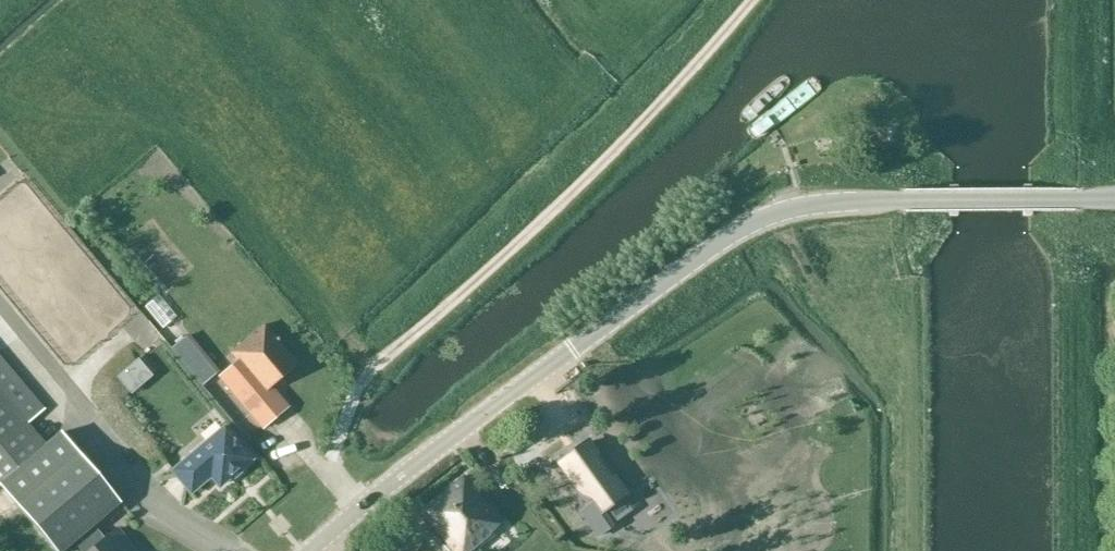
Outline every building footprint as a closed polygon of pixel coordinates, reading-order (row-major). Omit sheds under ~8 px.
[(238,362),(219,378),(263,429),(289,407),(272,387),(298,365),(265,325),(231,353),(238,362)] [(45,411),(0,358),(0,486),(1,486),(55,550),(66,550),(75,544),(80,550),(135,550),(117,529),(105,539),(95,527),(122,505),(68,443),(69,440),(62,433),(57,437),(47,446),(29,425),(45,411)] [(225,424),(170,471),(191,497),(211,480),(221,490),(256,460),(225,424)] [(538,482),(578,533),(562,545),(567,550),(600,550),(626,534),(620,527),(629,523),(575,453),(538,482)] [(501,526),(464,477),(418,516),(447,550),(476,550),(494,537),(491,534),(501,526)]
